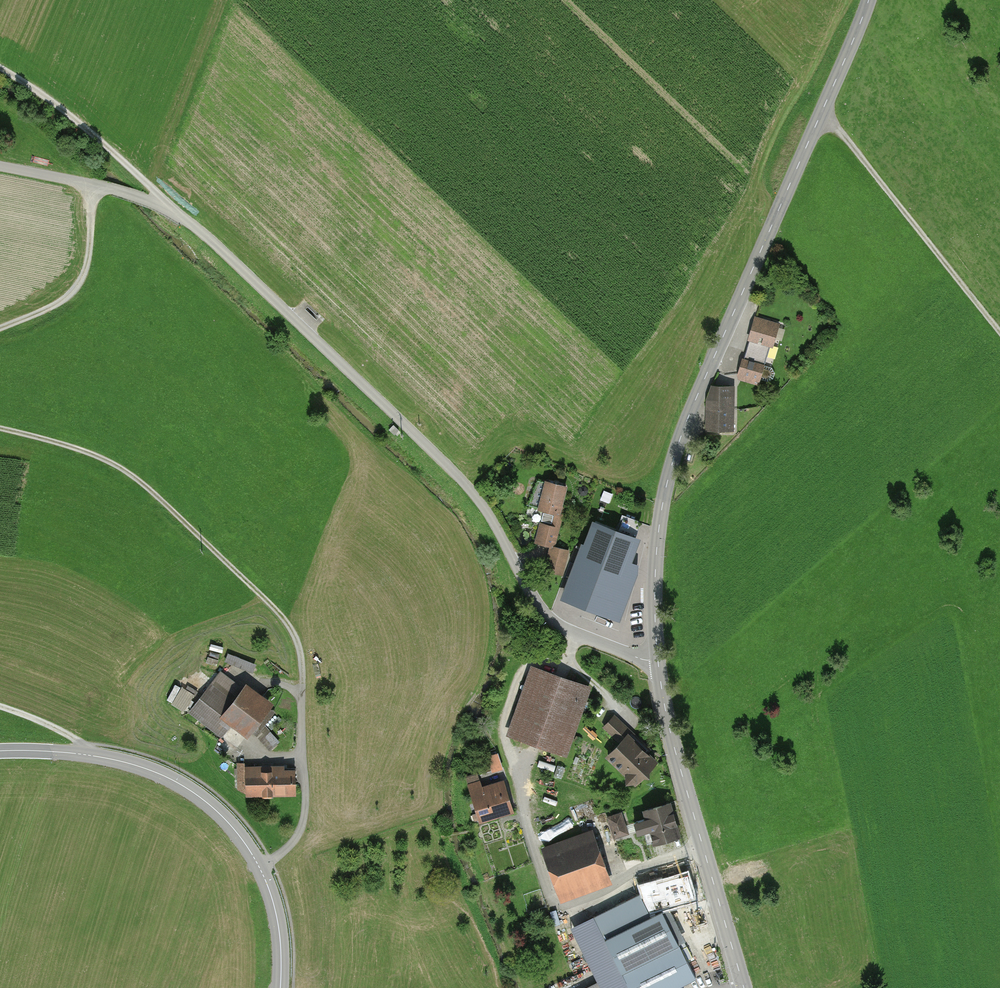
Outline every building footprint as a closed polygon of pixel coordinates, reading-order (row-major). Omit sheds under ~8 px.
[(777,326),(757,319),(738,376),(758,383),(777,326)] [(734,432),(734,386),(710,386),(705,400),(705,432),(734,432)] [(566,487),(544,482),(536,511),(554,515),(551,526),(539,523),(534,543),(554,548),(564,508),(561,507),(566,487)] [(584,545),(581,544),(560,599),(620,621),(636,575),(636,566),(631,565),(640,539),(592,522),(584,545)] [(567,554),(549,550),(545,569),(563,573),(567,554)] [(255,672),(258,662),(229,652),(226,662),(255,672)] [(590,686),(529,665),(505,735),(565,756),(590,686)] [(247,739),(271,704),(220,668),(187,713),(221,738),(229,726),(247,739)] [(204,671),(196,677),(203,685),(211,679),(204,671)] [(172,707),(188,707),(187,684),(172,684),(172,707)] [(618,743),(604,757),(634,786),(656,762),(633,740),(639,734),(616,711),(601,727),(618,743)] [(493,772),(504,768),(499,751),(488,755),(493,772)] [(296,795),(294,769),(282,770),(282,765),(270,766),(270,770),(260,771),(260,766),(243,767),(243,762),(235,763),(237,790),(244,797),(296,795)] [(478,823),(512,812),(503,780),(482,787),(477,773),(464,777),(478,823)] [(679,836),(669,802),(643,809),(653,844),(679,836)] [(621,812),(607,817),(614,839),(629,834),(621,812)] [(610,883),(592,828),(541,845),(559,900),(610,883)] [(696,890),(690,870),(650,883),(651,887),(644,889),(650,905),(696,890)] [(696,978),(662,910),(650,915),(639,893),(593,916),(595,917),(630,987),(675,987),(696,978)] [(595,917),(571,929),(596,980),(599,979),(603,987),(630,987),(595,917)] [(599,979),(596,980),(581,987),(603,987),(599,979)]
